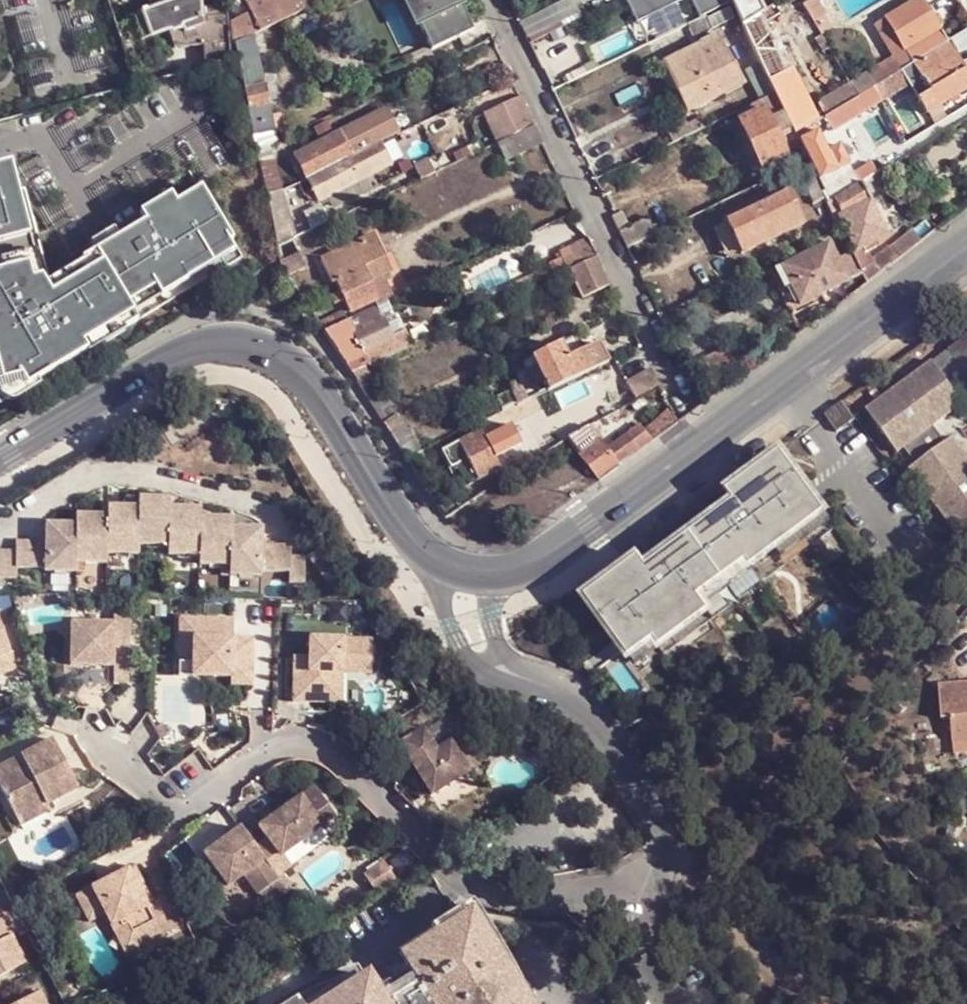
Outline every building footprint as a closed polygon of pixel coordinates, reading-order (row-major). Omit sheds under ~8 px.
[(159,10),(147,15),(155,39),(164,36),(205,21),(204,0),(158,0),(159,10)] [(205,21),(164,36),(169,48),(200,42),(204,49),(234,39),(231,0),(204,0),(205,21)] [(314,0),(274,0),(275,1),(270,3),(268,0),(234,0),(239,47),(261,35),(318,7),(314,0)] [(429,25),(423,29),(435,56),(476,37),(462,6),(466,5),(464,0),(418,0),(429,25)] [(640,24),(692,0),(629,0),(640,24)] [(703,20),(735,4),(733,0),(694,0),(703,20)] [(735,4),(738,7),(746,23),(748,28),(763,19),(773,12),(768,0),(733,0),(735,4)] [(821,0),(819,0),(806,8),(824,38),(835,32),(829,20),(832,18),(821,0)] [(925,0),(924,0),(892,21),(899,34),(915,65),(950,43),(925,0)] [(773,12),(763,19),(767,28),(782,18),(777,10),(773,12)] [(139,17),(147,42),(155,39),(147,15),(139,17)] [(788,73),(767,28),(763,19),(748,28),(764,60),(773,80),(788,73)] [(557,33),(565,29),(561,20),(529,37),(533,45),(557,33)] [(892,21),(881,28),(888,41),(899,34),(892,21)] [(905,71),(915,65),(899,34),(888,41),(896,54),(905,71)] [(261,35),(239,47),(257,137),(279,126),(261,35)] [(745,76),(726,35),(667,62),(682,93),(687,91),(698,110),(728,96),(724,87),(745,76)] [(915,65),(921,75),(933,94),(923,100),(932,115),(942,110),(966,93),(966,71),(950,43),(915,65)] [(900,74),(905,71),(896,54),(851,84),(860,98),(877,89),(881,86),(900,74)] [(773,80),(764,60),(749,67),(764,102),(769,100),(763,88),(774,83),(773,80)] [(795,89),(788,73),(773,80),(774,83),(780,95),(790,115),(798,132),(799,136),(813,128),(795,89)] [(829,118),(826,121),(835,135),(864,119),(861,112),(909,89),(900,74),(881,86),(877,89),(860,98),(829,118)] [(918,83),(913,86),(923,100),(933,94),(921,75),(917,79),(918,83)] [(750,85),(745,76),(724,87),(728,96),(750,85)] [(763,88),(769,100),(780,95),(774,83),(763,88)] [(860,98),(851,84),(821,102),(829,118),(860,98)] [(692,113),(698,110),(687,91),(682,93),(692,113)] [(780,95),(769,100),(779,121),(790,115),(780,95)] [(776,129),(779,121),(769,100),(764,102),(767,111),(776,129)] [(527,101),(491,120),(502,144),(538,126),(527,101)] [(767,111),(764,102),(745,112),(748,120),(767,111)] [(390,110),(299,156),(311,180),(387,141),(401,134),(390,110)] [(781,139),(781,136),(785,133),(782,126),(776,129),(767,111),(748,120),(745,122),(752,138),(760,154),(766,167),(790,157),(781,139)] [(779,121),(776,129),(782,126),(785,133),(781,136),(781,139),(798,132),(790,115),(779,121)] [(706,130),(699,119),(687,125),(684,120),(665,129),(673,146),(706,130)] [(547,143),(538,126),(502,144),(510,161),(547,143)] [(803,143),(820,133),(816,126),(813,128),(799,136),(803,144),(803,143)] [(843,149),(833,154),(820,133),(803,143),(832,194),(827,196),(832,205),(839,202),(866,185),(881,175),(875,166),(860,176),(843,149)] [(387,141),(311,180),(321,201),(397,163),(387,141)] [(267,188),(285,186),(272,148),(260,153),(267,188)] [(0,162),(0,399),(87,349),(82,341),(118,320),(122,327),(137,319),(131,309),(127,302),(155,286),(159,293),(186,277),(182,269),(229,241),(233,239),(201,186),(45,279),(24,199),(17,201),(6,160),(0,162)] [(432,160),(419,167),(423,179),(437,173),(432,160)] [(812,164),(797,171),(819,215),(824,213),(835,209),(832,205),(827,196),(812,164)] [(891,236),(874,203),(866,185),(839,202),(847,218),(843,221),(859,252),(865,250),(891,236)] [(267,188),(280,247),(296,239),(285,186),(267,188)] [(808,227),(793,194),(730,225),(746,257),(808,227)] [(332,222),(326,209),(308,216),(315,231),(332,222)] [(845,231),(835,209),(824,213),(833,236),(845,231)] [(631,250),(657,237),(653,227),(627,240),(631,250)] [(900,262),(928,240),(917,229),(892,251),(900,262)] [(375,237),(356,246),(372,280),(389,272),(391,271),(375,237)] [(592,239),(564,252),(566,259),(572,271),(576,269),(603,258),(592,239)] [(229,241),(182,269),(186,277),(233,249),(229,241)] [(325,261),(335,284),(340,283),(354,312),(380,299),(372,280),(356,246),(325,261)] [(825,297),(852,281),(843,264),(833,246),(818,254),(815,249),(804,253),(806,260),(786,268),(788,273),(782,276),(790,289),(795,287),(808,312),(829,302),(825,297)] [(892,251),(875,265),(865,250),(859,252),(856,255),(866,276),(870,285),(900,262),(892,251)] [(304,256),(283,266),(292,280),(311,269),(304,256)] [(852,281),(853,285),(866,276),(856,257),(843,264),(852,281)] [(616,289),(603,258),(576,269),(572,271),(557,278),(564,292),(579,286),(586,303),(616,289)] [(557,278),(553,268),(541,273),(545,284),(557,278)] [(372,280),(380,299),(397,290),(389,272),(372,280)] [(790,289),(782,276),(781,274),(771,279),(792,319),(802,315),(790,289)] [(853,285),(852,288),(857,295),(870,285),(866,276),(853,285)] [(435,291),(431,283),(427,284),(422,288),(426,296),(435,291)] [(131,309),(159,293),(155,286),(127,302),(131,309)] [(795,287),(790,289),(802,315),(808,312),(795,287)] [(395,337),(408,330),(401,316),(398,318),(392,306),(381,311),(385,321),(387,321),(395,337)] [(323,325),(327,333),(342,326),(338,318),(323,325)] [(118,320),(82,341),(87,349),(88,351),(124,329),(122,327),(118,320)] [(385,321),(360,334),(353,320),(342,326),(327,333),(355,374),(366,369),(417,343),(411,329),(408,330),(395,337),(387,321),(385,321)] [(611,361),(603,344),(565,361),(543,372),(551,390),(611,361)] [(942,364),(950,374),(934,385),(927,375),(861,422),(893,466),(901,461),(912,477),(904,481),(954,548),(966,537),(966,476),(948,450),(941,456),(929,440),(958,418),(951,408),(966,398),(966,346),(942,364)] [(739,373),(727,349),(716,354),(728,379),(739,373)] [(560,351),(537,362),(543,372),(565,361),(560,351)] [(355,374),(372,401),(381,395),(366,369),(355,374)] [(663,383),(655,370),(630,382),(638,397),(663,383)] [(499,397),(506,412),(522,405),(516,390),(499,397)] [(395,418),(397,417),(388,404),(387,404),(381,395),(372,401),(387,424),(395,418)] [(650,434),(654,442),(681,425),(672,410),(646,429),(650,434)] [(404,434),(395,418),(387,424),(397,439),(404,434)] [(608,450),(593,426),(572,437),(572,438),(604,480),(619,467),(608,450)] [(635,431),(608,450),(619,467),(645,448),(635,431)] [(504,471),(484,432),(443,454),(451,470),(454,468),(462,482),(466,480),(470,488),(482,482),(504,471)] [(397,439),(409,457),(416,453),(404,434),(397,439)] [(434,448),(411,460),(416,466),(437,455),(434,448)] [(780,468),(728,511),(736,522),(790,479),(780,468)] [(665,580),(613,623),(647,664),(669,646),(673,651),(718,614),(714,609),(757,574),(761,580),(784,562),(806,544),(802,539),(824,521),(790,479),(736,522),(665,580)] [(463,510),(470,504),(465,496),(458,500),(463,510)] [(174,505),(142,504),(142,513),(141,548),(173,549),(174,514),(174,505)] [(142,513),(111,513),(111,523),(111,557),(141,557),(141,548),(142,513)] [(203,515),(174,514),(173,549),(172,558),(202,559),(203,524),(203,515)] [(111,523),(80,521),(80,531),(79,565),(111,567),(111,557),(111,523)] [(834,534),(824,521),(802,539),(806,544),(784,562),(791,570),(834,534)] [(235,524),(203,524),(202,559),(202,568),(234,568),(235,534),(235,524)] [(80,531),(49,531),(49,545),(48,572),(48,575),(79,575),(79,565),(80,531)] [(266,535),(235,534),(234,568),(234,578),(265,579),(265,572),(265,546),(266,535)] [(49,545),(20,543),(20,553),(19,570),(48,572),(49,545)] [(293,547),(265,546),(265,572),(293,573),(293,557),(293,547)] [(19,580),(19,570),(20,553),(0,552),(0,579),(19,580)] [(309,557),(293,557),(293,573),(293,585),(308,585),(309,557)] [(604,612),(613,623),(665,580),(657,569),(604,612)] [(761,580),(757,574),(714,609),(718,614),(673,651),(669,646),(647,664),(658,677),(690,649),(697,657),(720,638),(714,630),(724,621),(721,617),(764,583),(761,580)] [(115,624),(72,624),(70,666),(132,668),(133,617),(115,616),(115,624)] [(237,621),(181,619),(180,664),(207,665),(206,678),(233,678),(233,686),(255,686),(255,640),(237,640),(237,621)] [(18,669),(4,632),(0,633),(0,676),(18,669)] [(375,639),(312,637),(312,657),(295,657),(294,703),(334,704),(335,673),(345,673),(373,674),(375,639)] [(207,665),(180,664),(179,677),(206,678),(207,665)] [(422,671),(417,680),(428,686),(431,680),(424,675),(426,673),(422,671)] [(345,673),(335,673),(334,704),(344,705),(345,673)] [(934,695),(937,731),(945,731),(947,760),(966,758),(966,694),(934,695)] [(426,730),(402,745),(435,796),(472,774),(452,743),(440,752),(426,730)] [(0,768),(0,786),(16,816),(45,802),(47,805),(81,788),(55,740),(0,768)] [(947,760),(948,770),(966,768),(966,758),(947,760)] [(271,839),(258,848),(279,876),(294,865),(286,855),(325,826),(303,796),(261,827),(271,839)] [(45,802),(16,816),(23,831),(53,816),(47,805),(45,802)] [(243,828),(206,855),(230,887),(246,874),(262,894),(282,880),(258,848),(243,828)] [(136,866),(77,897),(90,923),(106,914),(113,926),(126,919),(141,946),(189,922),(174,893),(150,906),(147,898),(153,894),(136,866)] [(484,931),(476,936),(460,911),(431,931),(444,950),(438,954),(428,938),(399,958),(409,973),(371,999),(368,1001),(348,971),(342,974),(330,978),(318,984),(307,989),(285,1002),(286,1003),(533,1003),(484,931)] [(26,966),(0,914),(0,979),(26,966)] [(126,919),(113,926),(128,953),(141,946),(126,919)] [(353,971),(348,971),(368,1001),(371,999),(353,971)] [(41,994),(22,1003),(46,1003),(41,994)]
